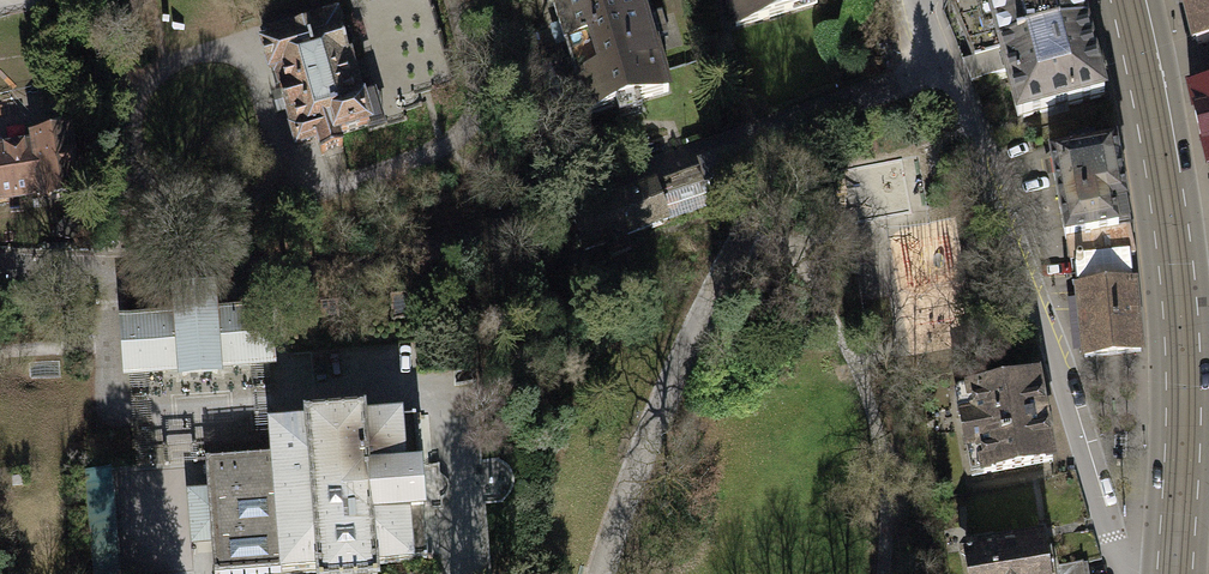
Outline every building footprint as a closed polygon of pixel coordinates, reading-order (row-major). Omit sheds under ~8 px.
[(455,74),(431,0),(389,0),(374,5),(401,91),(455,74)] [(676,90),(649,0),(551,0),(586,116),(676,90)] [(734,28),(815,4),(814,0),(726,0),(734,28)] [(997,50),(1086,27),(1079,0),(955,0),(952,9),(974,57),(997,50)] [(1195,50),(1208,47),(1208,0),(1184,0),(1195,50)] [(335,18),(265,38),(262,46),(270,67),(276,70),(282,86),(277,90),(285,114),(289,115),(298,145),(317,139),(321,153),(341,146),(340,134),(367,125),(370,132),(386,127),(376,91),(359,96),(347,54),(354,46),(350,31),(341,27),(335,18)] [(1104,95),(1086,27),(997,50),(1003,72),(1015,118),(1104,95)] [(1003,72),(997,50),(974,57),(963,60),(969,80),(1003,72)] [(1185,92),(1205,169),(1208,168),(1208,86),(1185,92)] [(42,192),(43,196),(74,192),(66,132),(32,137),(33,144),(0,149),(0,198),(42,192)] [(1070,153),(1050,157),(1068,256),(1073,257),(1127,251),(1129,251),(1113,144),(1092,148),(1089,144),(1070,147),(1070,153)] [(717,163),(659,185),(672,219),(717,204),(709,182),(723,178),(717,163)] [(1127,251),(1073,257),(1084,356),(1138,351),(1127,251)] [(214,292),(169,296),(171,316),(117,320),(122,382),(175,378),(176,385),(221,381),(221,374),(296,369),(291,306),(215,312),(214,292)] [(968,394),(956,396),(970,475),(1049,461),(1034,377),(967,388),(968,394)] [(203,461),(206,491),(211,548),(213,573),(257,573),(278,572),(278,573),(376,573),(376,570),(431,565),(418,414),(366,419),(365,410),(300,416),(301,424),(265,427),(267,456),(203,461)] [(84,470),(92,573),(119,573),(111,468),(84,470)] [(211,548),(206,491),(185,493),(189,549),(211,548)] [(1054,569),(1053,561),(1044,562),(1040,538),(964,549),(968,573),(1055,573),(1054,569)] [(1084,560),(1058,565),(1054,569),(1055,573),(1086,573),(1084,560)]
